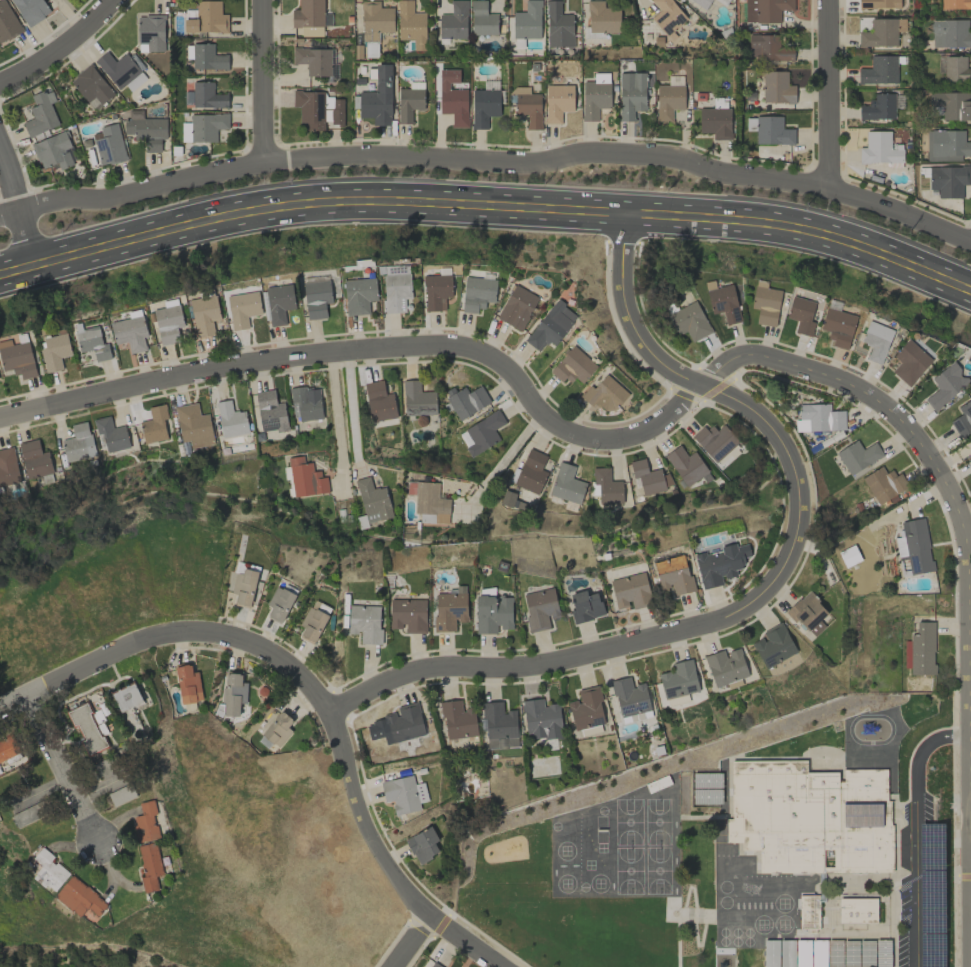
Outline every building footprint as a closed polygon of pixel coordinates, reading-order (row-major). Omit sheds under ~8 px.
[(6,0),(2,0),(0,1),(0,42),(21,33),(6,0)] [(43,0),(11,0),(28,27),(51,13),(43,0)] [(220,0),(196,1),(196,18),(184,18),(184,33),(227,32),(227,14),(221,14),(220,0)] [(298,9),(291,9),(291,26),(323,27),(323,0),(298,0),(298,9)] [(412,39),(412,50),(425,50),(424,12),(413,12),(412,0),(400,0),(397,0),(398,40),(412,39)] [(463,0),(451,0),(450,14),(439,14),(438,38),(466,39),(466,0),(463,0)] [(486,0),(470,0),(471,35),(497,34),(497,13),(486,14),(486,0)] [(525,12),(512,12),(513,38),(541,38),(540,0),(525,0),(525,12)] [(548,47),(573,46),(572,14),(561,14),(560,0),(546,1),(548,47)] [(603,0),(588,1),(588,33),(620,33),(619,9),(603,9),(603,0)] [(660,10),(650,18),(667,36),(687,18),(671,0),(651,0),(660,10)] [(711,0),(690,0),(704,10),(711,0)] [(746,23),(781,22),(781,10),(793,10),(793,0),(745,0),(746,23)] [(858,8),(900,9),(900,0),(858,0),(858,8)] [(970,9),(970,0),(941,0),(941,9),(970,9)] [(393,7),(379,7),(379,1),(362,1),(361,41),(378,41),(378,32),(393,32),(393,7)] [(163,52),(164,15),(137,15),(137,43),(146,43),(146,52),(163,52)] [(897,46),(896,31),(905,31),(904,18),(870,19),(871,31),(858,32),(858,47),(897,46)] [(967,21),(931,20),(931,47),(970,48),(970,32),(967,32),(967,21)] [(793,60),(792,47),(778,47),(778,34),(749,35),(749,61),(793,60)] [(192,44),(192,69),(228,70),(228,54),(213,54),(213,44),(192,44)] [(329,48),(292,49),(292,65),(306,64),(306,77),(330,76),(329,48)] [(115,62),(105,51),(94,61),(119,90),(124,85),(130,92),(146,78),(125,53),(115,62)] [(897,83),(897,56),(870,56),(870,68),(857,69),(858,83),(897,83)] [(938,56),(938,73),(944,73),(944,81),(970,82),(970,68),(966,68),(966,57),(938,56)] [(92,111),(114,94),(90,64),(69,81),(92,111)] [(358,117),(372,118),(372,125),(391,125),(391,64),(376,64),(375,92),(359,92),(358,117)] [(762,102),(794,103),(795,85),(786,85),(787,72),(763,71),(762,102)] [(646,111),(645,72),(618,73),(620,122),(634,121),(634,111),(646,111)] [(193,107),(227,107),(228,94),(213,94),(213,82),(193,81),(193,107)] [(398,124),(412,123),(411,110),(424,109),(423,82),(409,82),(410,89),(398,89),(398,124)] [(610,108),(610,82),(582,82),(583,121),(599,121),(599,108),(610,108)] [(545,124),(561,124),(561,112),(574,111),(573,85),(545,85),(545,124)] [(657,85),(656,122),(672,122),(672,109),(684,110),(684,85),(657,85)] [(50,103),(55,101),(51,89),(31,97),(34,106),(29,108),(32,118),(22,122),(28,137),(58,125),(50,103)] [(439,90),(440,114),(451,114),(452,128),(468,128),(467,89),(439,90)] [(499,116),(499,89),(472,90),(472,129),(487,129),(487,116),(499,116)] [(929,92),(928,106),(942,106),(942,120),(970,120),(970,102),(969,102),(969,93),(929,92)] [(515,115),(526,114),(527,130),(541,129),(540,93),(515,94),(515,115)] [(894,119),(894,94),(871,94),(871,105),(859,105),(859,119),(894,119)] [(731,108),(699,108),(700,133),(713,132),(713,140),(731,139),(731,108)] [(166,118),(143,119),(143,110),(128,110),(129,121),(123,121),(124,134),(133,134),(134,140),(145,140),(146,152),(160,152),(160,139),(166,139),(166,118)] [(228,129),(228,114),(190,114),(191,142),(216,141),(216,129),(228,129)] [(755,144),(794,145),(794,129),(782,128),(782,117),(755,116),(755,144)] [(126,159),(117,123),(99,127),(102,137),(92,140),(99,167),(126,159)] [(190,123),(181,123),(181,141),(190,141),(190,123)] [(56,162),(59,169),(77,161),(64,130),(31,145),(41,168),(56,162)] [(926,161),(961,161),(961,156),(970,156),(970,142),(964,142),(964,130),(926,131),(926,161)] [(903,162),(902,144),(890,144),(890,131),(866,131),(866,147),(859,147),(859,163),(903,162)] [(928,168),(929,190),(937,190),(937,199),(962,198),(961,185),(969,185),(968,166),(928,168)] [(411,298),(409,266),(402,266),(402,274),(383,275),(385,313),(405,312),(404,298),(411,298)] [(445,297),(452,297),(451,275),(424,275),(425,311),(445,311),(445,297)] [(484,313),(485,302),(494,303),(496,280),(465,276),(461,310),(484,313)] [(369,314),(368,301),(376,301),(376,278),(345,279),(346,315),(369,314)] [(306,319),(326,318),(325,303),(331,303),(330,280),(304,282),(306,319)] [(758,309),(756,324),(776,327),(781,290),(767,288),(768,282),(755,280),(751,308),(758,309)] [(295,308),(291,284),(265,287),(271,326),(286,324),(284,310),(295,308)] [(496,318),(519,331),(538,297),(515,284),(496,318)] [(706,291),(712,314),(722,311),(726,326),(741,322),(732,284),(706,291)] [(248,329),(247,316),(261,315),(259,292),(228,295),(231,330),(248,329)] [(214,335),(212,321),(220,320),(216,295),(189,300),(195,338),(214,335)] [(815,302),(792,296),(786,318),(797,321),(794,333),(811,337),(814,322),(810,322),(815,302)] [(524,340),(538,351),(546,341),(553,346),(577,316),(557,299),(524,340)] [(678,335),(685,331),(691,342),(712,332),(695,300),(667,315),(678,335)] [(159,345),(179,342),(177,327),(183,326),(180,305),(154,309),(159,345)] [(847,349),(857,317),(827,307),(820,329),(829,332),(826,342),(847,349)] [(114,345),(126,342),(129,354),(146,350),(143,337),(147,336),(142,315),(109,323),(114,345)] [(871,346),(866,359),(881,365),(893,330),(868,321),(860,343),(871,346)] [(92,350),(95,362),(111,358),(107,343),(102,344),(98,326),(74,332),(80,353),(92,350)] [(62,369),(60,357),(72,355),(67,333),(44,338),(46,348),(40,349),(45,373),(62,369)] [(893,356),(900,363),(891,372),(908,387),(932,362),(908,340),(893,356)] [(550,370),(567,386),(575,377),(581,383),(596,366),(573,345),(550,370)] [(969,386),(955,362),(930,377),(938,391),(925,398),(931,409),(969,386)] [(582,394),(611,416),(629,393),(605,374),(593,389),(588,385),(582,394)] [(396,418),(393,393),(384,394),(383,380),(364,382),(369,421),(396,418)] [(404,415),(436,414),(435,391),(420,392),(419,380),(403,380),(404,415)] [(490,404),(481,386),(467,392),(464,385),(445,394),(457,420),(490,404)] [(294,421),(322,419),(319,387),(291,389),(294,421)] [(283,402),(276,403),(273,389),(255,392),(261,433),(288,429),(283,402)] [(950,420),(957,436),(970,430),(970,399),(957,406),(961,415),(950,420)] [(216,402),(222,438),(248,433),(245,410),(232,412),(230,400),(216,402)] [(213,444),(208,413),(199,415),(197,403),(175,407),(181,442),(189,441),(190,448),(213,444)] [(148,407),(150,419),(139,422),(144,444),(167,439),(163,419),(167,418),(165,404),(148,407)] [(798,405),(799,420),(809,419),(809,431),(845,430),(844,411),(830,411),(829,404),(798,405)] [(500,440),(494,429),(505,423),(498,410),(464,429),(473,443),(465,447),(470,457),(500,440)] [(129,447),(124,425),(112,428),(109,415),(93,420),(96,435),(102,434),(107,453),(129,447)] [(794,420),(795,432),(808,432),(807,420),(794,420)] [(71,424),(73,437),(61,440),(65,462),(95,456),(87,421),(71,424)] [(738,441),(723,424),(716,431),(708,422),(692,438),(715,463),(738,441)] [(25,478),(52,473),(48,451),(40,453),(38,439),(19,442),(25,478)] [(862,450),(856,440),(835,453),(849,476),(883,456),(875,442),(862,450)] [(686,456),(680,446),(666,453),(683,487),(707,474),(695,451),(686,456)] [(13,447),(0,449),(0,486),(20,482),(13,447)] [(546,456),(528,448),(513,485),(537,495),(547,472),(541,469),(546,456)] [(326,493),(324,470),(313,471),(312,462),(304,463),(303,456),(288,457),(292,496),(326,493)] [(672,487),(669,473),(661,474),(660,468),(648,471),(644,458),(629,462),(633,479),(638,478),(642,495),(672,487)] [(579,504),(586,482),(571,478),(575,466),(559,462),(549,495),(579,504)] [(885,473),(881,466),(861,478),(878,505),(905,488),(893,469),(885,473)] [(623,503),(622,480),(611,481),(610,467),(593,468),(593,485),(598,485),(599,504),(623,503)] [(392,517),(384,486),(372,489),(369,476),(355,480),(366,524),(392,517)] [(439,482),(416,482),(415,514),(434,514),(433,523),(448,523),(449,498),(438,498),(439,482)] [(932,572),(925,518),(902,521),(908,575),(932,572)] [(905,555),(902,537),(895,538),(898,556),(905,555)] [(702,589),(724,584),(722,579),(736,576),(735,569),(746,567),(744,557),(751,556),(748,543),(736,546),(735,543),(721,547),(722,551),(705,555),(704,552),(694,554),(702,589)] [(861,561),(854,545),(838,552),(844,567),(861,561)] [(674,595),(693,591),(685,554),(653,561),(660,589),(672,586),(674,595)] [(241,574),(236,572),(230,594),(236,595),(234,603),(249,607),(258,572),(243,568),(241,574)] [(609,580),(616,609),(630,605),(631,610),(652,604),(644,571),(609,580)] [(280,624),(295,596),(276,585),(266,605),(271,608),(266,616),(280,624)] [(529,632),(550,628),(548,618),(559,616),(553,588),(522,594),(529,632)] [(570,594),(574,610),(570,611),(573,623),(604,617),(599,592),(587,595),(586,591),(570,594)] [(466,592),(434,593),(435,632),(455,631),(454,621),(467,621),(466,592)] [(812,636),(832,618),(807,592),(788,610),(812,636)] [(476,634),(498,633),(498,630),(512,629),(511,596),(475,596),(476,634)] [(425,633),(426,599),(389,599),(389,628),(404,629),(404,633),(425,633)] [(312,607),(328,613),(330,607),(314,601),(312,607)] [(381,606),(348,605),(347,633),(359,634),(359,643),(380,644),(381,606)] [(303,627),(299,637),(316,643),(327,614),(307,607),(299,625),(303,627)] [(934,622),(916,622),(916,634),(906,635),(906,668),(910,668),(910,675),(934,675),(934,622)] [(765,669),(797,652),(781,623),(761,633),(763,638),(752,643),(765,669)] [(703,656),(715,688),(749,676),(738,648),(725,652),(724,649),(703,656)] [(664,699),(699,691),(691,658),(672,663),(674,670),(658,674),(664,699)] [(200,701),(196,664),(176,666),(180,704),(200,701)] [(246,704),(246,682),(241,682),(241,674),(224,673),(223,716),(239,717),(239,703),(246,704)] [(611,680),(619,717),(650,710),(645,683),(632,685),(630,676),(611,680)] [(142,705),(136,684),(112,691),(118,712),(142,705)] [(568,702),(574,730),(605,724),(598,685),(576,690),(578,700),(568,702)] [(522,701),(527,741),(562,736),(558,703),(543,706),(542,698),(522,701)] [(477,736),(474,710),(461,711),(460,700),(441,701),(445,739),(477,736)] [(483,702),(486,749),(518,747),(516,710),(502,711),(502,701),(483,702)] [(386,744),(425,735),(417,702),(395,707),(397,714),(366,721),(370,740),(384,737),(386,744)] [(68,710),(87,755),(107,747),(102,735),(108,733),(99,710),(91,713),(86,703),(68,710)] [(295,723),(274,707),(256,731),(277,747),(295,723)] [(19,754),(13,736),(0,740),(0,761),(19,754)] [(891,874),(892,826),(881,822),(881,804),(849,803),(843,801),(847,790),(859,790),(865,793),(870,799),(875,800),(885,801),(886,770),(843,769),(843,782),(837,781),(838,773),(806,772),(806,761),(731,759),(730,819),(727,819),(726,842),(741,843),(741,850),(759,850),(758,871),(891,874)] [(423,782),(414,784),(412,775),(380,782),(384,802),(391,801),(395,816),(420,810),(419,803),(428,801),(423,782)] [(138,803),(141,815),(132,816),(137,843),(158,839),(154,814),(156,814),(153,800),(138,803)] [(438,841),(431,826),(405,839),(417,864),(439,853),(434,843),(438,841)] [(138,845),(142,877),(141,877),(143,892),(158,890),(156,875),(161,875),(157,842),(138,845)] [(31,879),(53,894),(68,872),(51,860),(54,856),(40,846),(31,858),(41,865),(31,879)] [(54,896),(79,917),(87,907),(98,916),(107,905),(72,875),(54,896)] [(818,895),(799,895),(799,929),(819,929),(818,895)] [(877,923),(876,898),(838,899),(839,923),(877,923)]
